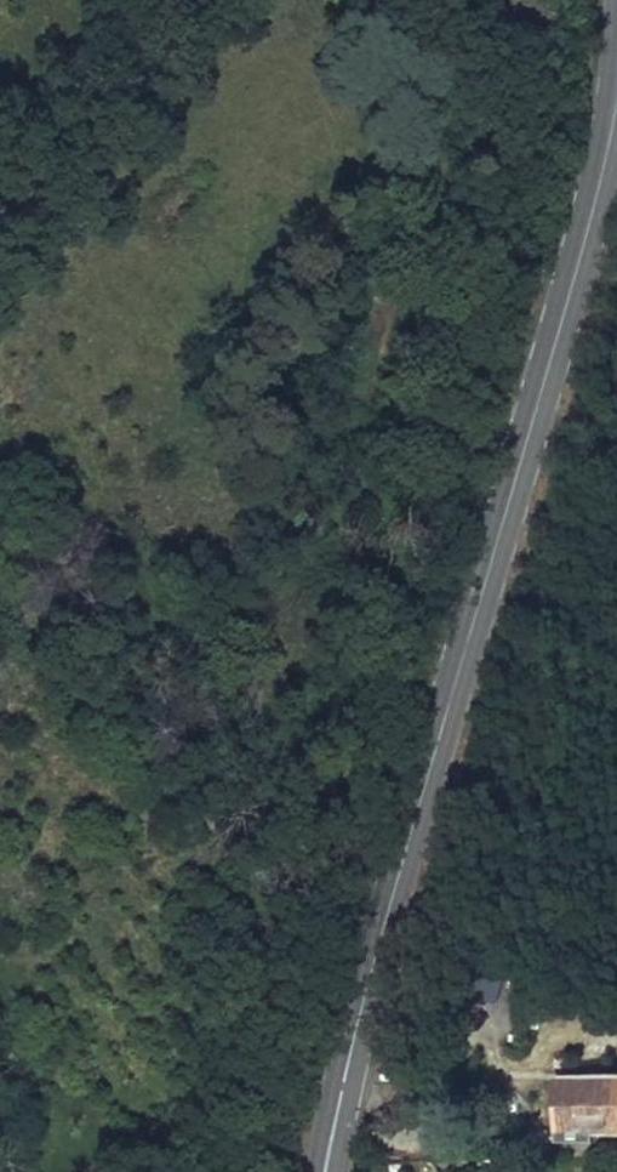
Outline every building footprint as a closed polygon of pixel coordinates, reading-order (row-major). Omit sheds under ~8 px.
[(563,1077),(564,1118),(597,1117),(616,1116),(616,1076),(563,1077)] [(597,1117),(564,1118),(565,1130),(597,1129),(597,1117)]
